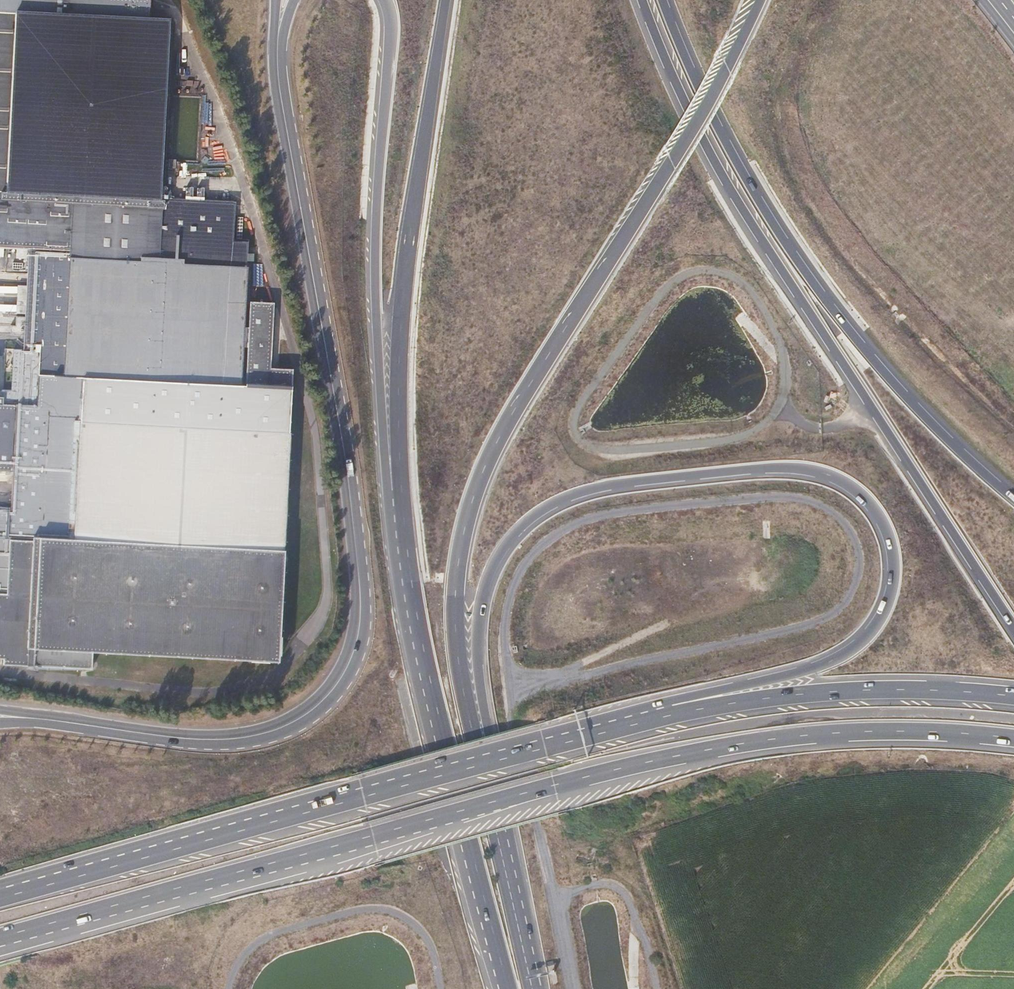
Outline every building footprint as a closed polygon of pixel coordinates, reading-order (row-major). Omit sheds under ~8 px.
[(30,236),(24,343),(39,344),(39,349),(18,349),(18,362),(0,361),(0,471),(10,471),(8,509),(0,509),(0,654),(14,654),(14,662),(100,670),(102,649),(277,659),(293,369),(286,369),(271,368),(274,302),(266,302),(251,301),(247,366),(242,366),(248,264),(247,264),(248,241),(234,240),(235,202),(161,198),(171,17),(150,17),(151,0),(0,0),(0,235),(30,236)]
